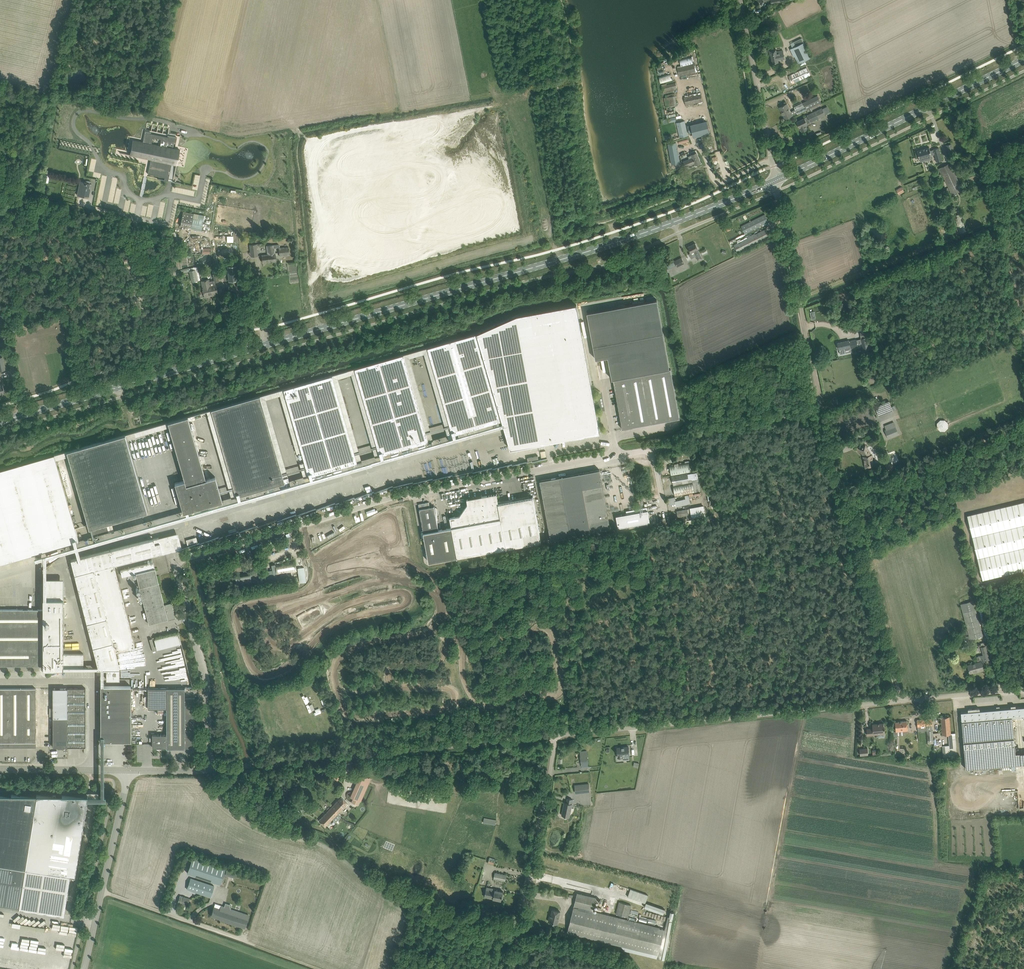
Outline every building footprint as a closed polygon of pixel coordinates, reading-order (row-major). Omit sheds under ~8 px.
[(804,43),(793,48),(800,63),(811,57),(804,43)] [(770,55),(771,55),(772,63),(779,62),(778,60),(785,59),(783,50),(776,51),(776,49),(769,50),(770,55)] [(691,52),(681,54),(687,79),(698,76),(691,52)] [(677,68),(679,75),(685,74),(683,66),(677,68)] [(807,69),(789,77),(792,82),(809,74),(807,69)] [(670,74),(659,77),(660,83),(671,81),(670,74)] [(662,86),(663,91),(677,87),(676,83),(662,86)] [(666,97),(664,98),(666,106),(677,104),(674,93),(665,95),(666,97)] [(684,97),(686,105),(703,101),(701,93),(684,97)] [(795,109),(790,111),(787,104),(779,107),(785,119),(792,115),(797,113),(798,114),(821,102),(818,95),(794,107),(795,109)] [(804,118),(801,120),(796,122),(799,128),(800,128),(802,132),(803,131),(804,132),(807,131),(806,129),(808,129),(806,125),(807,124),(806,121),(809,120),(810,122),(825,115),(822,108),(807,115),(807,117),(804,118)] [(684,121),(677,123),(678,131),(679,134),(680,137),(688,135),(687,132),(684,121)] [(707,121),(691,125),(694,137),(710,133),(707,121)] [(133,140),(130,155),(151,159),(152,159),(151,167),(149,166),(148,174),(165,177),(164,180),(168,181),(171,164),(172,163),(177,164),(180,149),(175,148),(177,137),(168,135),(168,136),(169,136),(169,137),(150,133),(150,132),(151,132),(145,131),(143,142),(133,140)] [(676,142),(668,143),(672,164),(680,162),(676,142)] [(917,154),(918,154),(920,162),(932,158),(931,155),(934,154),(936,162),(942,160),(938,147),(933,149),(933,150),(930,150),(929,147),(925,148),(922,149),(917,151),(917,152),(917,154)] [(689,159),(684,162),(685,166),(695,162),(696,164),(701,163),(697,153),(692,155),(688,156),(689,159)] [(962,190),(950,163),(939,168),(952,195),(958,192),(961,190),(962,190)] [(84,196),(89,197),(91,184),(87,183),(87,182),(82,181),(79,195),(84,196)] [(896,190),(899,195),(904,191),(902,186),(896,190)] [(180,226),(191,228),(201,230),(204,215),(194,213),(183,211),(180,226)] [(963,218),(962,216),(961,213),(956,215),(957,218),(955,218),(957,226),(958,231),(959,231),(960,233),(966,231),(963,218)] [(746,224),(741,226),(745,233),(750,231),(764,224),(768,222),(765,215),(746,224)] [(734,245),(738,252),(770,236),(766,229),(734,245)] [(687,247),(691,253),(689,254),(691,258),(696,256),(696,257),(700,255),(698,250),(698,249),(695,243),(687,247)] [(192,247),(192,254),(211,254),(211,248),(203,248),(203,244),(194,244),(194,247),(192,247)] [(279,244),(271,245),(267,245),(268,254),(262,255),(263,262),(276,261),(275,256),(275,248),(279,247),(280,256),(289,255),(289,247),(280,248),(279,244)] [(219,245),(219,254),(230,254),(230,253),(237,253),(237,245),(219,245)] [(674,262),(667,265),(666,265),(669,270),(677,266),(677,267),(684,263),(681,257),(674,261),(674,262)] [(236,266),(228,266),(229,280),(237,280),(236,266)] [(196,271),(196,270),(190,271),(192,282),(200,280),(198,271),(196,271)] [(209,279),(201,281),(203,288),(205,297),(209,296),(213,295),(213,294),(217,293),(217,289),(217,288),(216,288),(216,285),(215,282),(214,280),(209,281),(209,279)] [(608,357),(612,379),(614,379),(615,389),(623,429),(680,418),(671,369),(670,369),(657,300),(587,312),(596,359),(608,357)] [(476,334),(428,348),(452,429),(446,430),(447,431),(448,436),(449,438),(449,441),(460,438),(459,436),(458,433),(501,421),(500,416),(501,416),(503,420),(511,449),(541,444),(600,433),(577,305),(517,316),(476,334)] [(860,338),(863,351),(869,350),(866,337),(860,338)] [(849,341),(849,340),(842,342),(838,343),(839,349),(844,348),(845,350),(858,347),(856,340),(849,341)] [(404,354),(355,368),(380,456),(381,455),(384,455),(419,444),(429,442),(404,354)] [(332,375),(283,389),(301,452),(304,462),(308,476),(309,476),(311,475),(325,471),(357,462),(332,375)] [(260,396),(211,410),(236,497),(237,497),(240,496),(279,485),(280,487),(281,489),(291,486),(290,484),(289,482),(288,476),(283,478),(260,396)] [(875,406),(879,416),(893,410),(889,401),(875,406)] [(188,417),(168,422),(169,427),(184,480),(175,483),(183,512),(185,512),(188,511),(193,509),(222,501),(221,496),(215,476),(210,478),(206,479),(188,417)] [(948,423),(945,420),(940,420),(937,423),(937,428),(940,431),(945,431),(948,428),(948,423)] [(884,429),(888,439),(899,434),(894,421),(884,425),(885,428),(884,429)] [(125,435),(67,451),(68,456),(88,524),(89,529),(147,512),(146,507),(125,435)] [(863,455),(863,456),(866,468),(874,466),(872,454),(871,454),(865,445),(859,448),(863,455)] [(0,470),(0,564),(2,563),(73,543),(76,542),(79,542),(78,537),(55,460),(54,455),(0,470)] [(691,472),(689,461),(669,465),(671,476),(691,472)] [(885,465),(887,471),(894,469),(891,462),(885,465)] [(540,480),(541,485),(551,540),(571,536),(611,529),(600,470),(540,480)] [(671,476),(673,485),(699,481),(697,472),(688,474),(687,473),(671,476)] [(701,491),(699,481),(673,485),(675,496),(680,495),(701,491)] [(450,517),(452,527),(458,558),(458,557),(507,548),(499,503),(497,493),(482,496),(482,499),(478,499),(475,497),(467,499),(468,504),(460,515),(450,517)] [(685,499),(681,500),(676,501),(677,506),(690,503),(688,495),(685,496),(685,499)] [(533,497),(499,503),(507,548),(541,542),(534,502),(533,497)] [(458,558),(452,527),(439,530),(435,506),(430,507),(429,502),(419,504),(420,509),(429,562),(457,557),(458,558)] [(967,515),(982,579),(1023,570),(1023,502),(967,515)] [(686,516),(687,519),(705,516),(703,506),(691,508),(692,515),(688,515),(686,516)] [(648,510),(616,516),(619,528),(650,522),(648,510)] [(71,559),(98,669),(106,669),(106,679),(119,679),(119,669),(115,652),(135,647),(114,565),(162,552),(167,551),(165,541),(160,542),(159,537),(71,559)] [(266,573),(264,574),(266,582),(292,578),(291,577),(293,577),(293,572),(297,572),(295,561),(271,565),(273,577),(277,577),(277,575),(280,575),(280,577),(273,578),(272,572),(266,573)] [(122,576),(136,573),(148,619),(149,624),(175,617),(171,603),(164,605),(153,562),(120,570),(122,576)] [(304,567),(298,568),(299,582),(306,582),(304,567)] [(235,575),(237,585),(257,582),(256,577),(251,578),(250,572),(235,575)] [(43,665),(43,669),(83,669),(83,654),(63,654),(63,599),(43,599),(43,609),(0,609),(0,665),(43,665)] [(961,604),(969,634),(969,635),(965,636),(967,642),(974,641),(973,638),(983,636),(974,600),(961,604)] [(180,633),(156,638),(158,649),(182,643),(180,633)] [(976,657),(978,662),(968,665),(969,673),(977,671),(977,672),(984,670),(982,662),(985,661),(989,660),(986,645),(985,645),(984,642),(981,643),(981,646),(983,653),(983,654),(976,657)] [(944,646),(946,652),(954,649),(952,644),(944,646)] [(185,676),(190,673),(190,671),(187,667),(191,665),(187,666),(186,662),(187,662),(186,658),(182,651),(182,650),(180,647),(179,648),(176,648),(176,650),(180,650),(175,653),(176,664),(177,664),(177,668),(177,667),(177,672),(173,673),(173,671),(169,671),(169,674),(171,677),(185,676)] [(131,686),(104,686),(101,686),(101,741),(131,741),(131,686)] [(36,747),(36,688),(0,688),(0,747),(36,747)] [(166,708),(166,720),(195,720),(195,698),(185,698),(185,688),(148,688),(148,708),(166,708)] [(85,703),(85,694),(74,694),(74,703),(85,703)] [(67,711),(85,711),(85,703),(74,703),(67,703),(67,711)] [(961,711),(961,716),(966,769),(1011,765),(1011,769),(1016,769),(1016,764),(1020,764),(1019,753),(1015,753),(1012,717),(1023,716),(1023,705),(980,709),(979,708),(975,708),(975,709),(972,710),(972,709),(969,709),(968,710),(961,711)] [(67,717),(60,718),(53,718),(53,747),(68,747),(67,732),(67,724),(67,717)] [(943,734),(948,734),(949,745),(942,746),(943,757),(957,756),(955,733),(951,733),(949,717),(941,717),(943,734)] [(918,726),(920,726),(920,728),(928,727),(928,725),(932,725),(932,718),(917,720),(918,726)] [(195,720),(166,720),(166,734),(152,734),(152,747),(166,747),(166,748),(185,748),(185,743),(195,743),(195,720)] [(895,722),(896,727),(896,732),(908,731),(907,721),(895,722)] [(885,733),(884,728),(884,723),(873,724),(873,728),(867,729),(867,735),(885,733)] [(74,732),(85,732),(85,724),(67,724),(67,732),(74,732)] [(85,741),(85,732),(74,732),(74,741),(85,741)] [(625,747),(621,747),(617,748),(617,753),(617,754),(618,754),(618,757),(623,757),(622,755),(630,754),(629,746),(625,747)] [(588,766),(587,751),(580,751),(582,767),(588,766)] [(350,797),(360,801),(370,778),(360,774),(350,797)] [(589,784),(580,785),(575,785),(576,793),(581,792),(589,791),(589,784)] [(88,796),(87,796),(62,795),(36,795),(11,794),(0,794),(0,904),(14,906),(59,913),(64,914),(70,874),(75,875),(86,805),(87,800),(87,799),(88,796)] [(341,797),(319,820),(325,826),(347,803),(341,797)] [(568,816),(570,817),(572,804),(573,799),(572,799),(569,798),(569,799),(568,798),(567,802),(567,803),(565,802),(563,809),(562,815),(564,815),(564,816),(564,817),(565,817),(565,818),(566,818),(567,818),(567,817),(568,816)] [(308,810),(312,814),(319,806),(316,802),(308,810)] [(192,859),(187,874),(220,886),(225,870),(192,859)] [(494,879),(505,881),(506,875),(495,873),(494,879)] [(214,886),(191,877),(187,889),(211,897),(214,886)] [(484,897),(497,899),(501,900),(503,891),(495,890),(495,889),(486,887),(484,897)] [(627,896),(645,902),(647,894),(629,888),(627,896)] [(574,907),(569,925),(568,932),(622,945),(625,950),(665,960),(673,918),(674,912),(670,911),(669,916),(668,916),(665,929),(659,927),(660,927),(627,919),(616,916),(593,910),(596,898),(577,893),(574,907)] [(180,895),(179,899),(177,904),(187,907),(189,902),(190,898),(180,895)] [(620,902),(616,914),(628,917),(631,905),(620,902)] [(644,907),(663,914),(665,909),(646,902),(644,907)] [(215,904),(214,907),(211,916),(220,919),(219,920),(244,928),(249,915),(230,909),(224,907),(215,904)] [(549,921),(553,922),(557,923),(559,916),(560,911),(553,909),(551,914),(550,914),(549,921)] [(37,929),(39,917),(14,914),(14,915),(0,913),(0,917),(12,919),(11,925),(37,929)]
